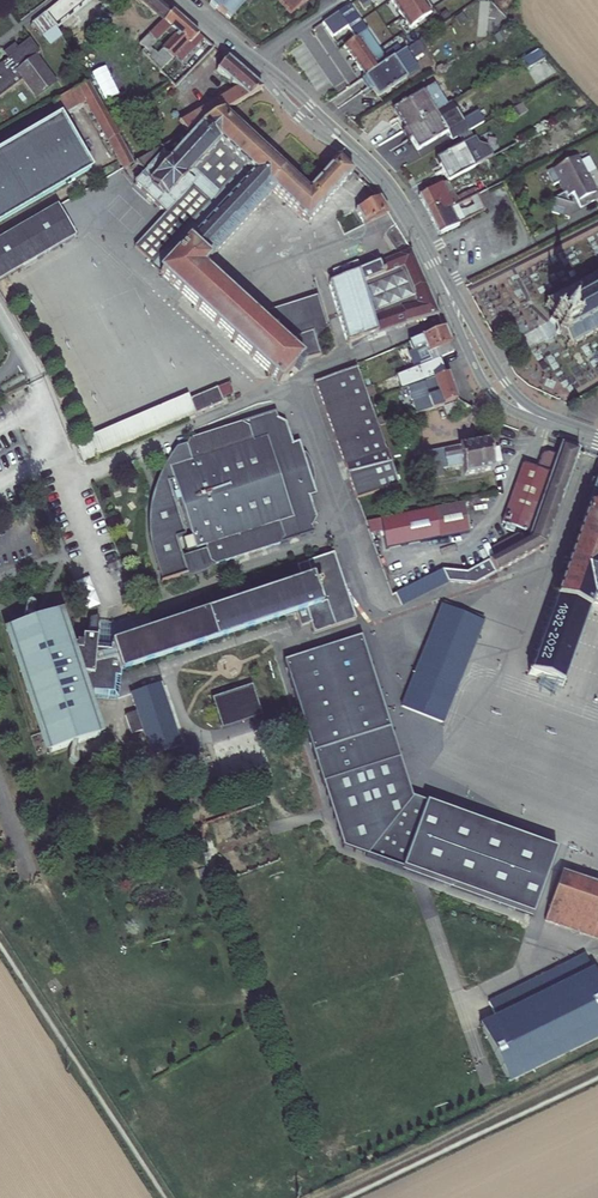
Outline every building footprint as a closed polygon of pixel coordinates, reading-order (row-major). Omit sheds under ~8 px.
[(37,16),(47,28),(83,0),(57,0),(37,16)] [(147,17),(157,7),(150,0),(127,0),(147,17)] [(206,2),(202,6),(208,11),(209,9),(222,20),(240,0),(204,0),(206,2)] [(285,16),(303,0),(271,0),(285,16)] [(409,26),(431,12),(422,0),(392,0),(409,26)] [(349,3),(321,23),(330,36),(347,24),(356,36),(367,28),(349,3)] [(154,24),(165,13),(157,7),(147,17),(154,24)] [(162,30),(169,36),(154,52),(162,60),(179,45),(181,47),(192,37),(165,13),(154,24),(134,45),(141,53),(162,30)] [(37,16),(23,25),(32,37),(34,39),(35,38),(48,29),(47,28),(37,16)] [(356,36),(342,45),(363,77),(406,47),(403,42),(386,54),(367,28),(356,36)] [(48,29),(35,38),(42,47),(55,38),(48,29)] [(23,79),(32,93),(52,80),(34,53),(39,50),(31,39),(22,45),(21,43),(16,46),(18,49),(0,61),(0,95),(23,79)] [(406,47),(363,77),(376,96),(420,67),(406,47)] [(218,59),(204,48),(192,60),(206,71),(208,70),(218,59)] [(180,133),(253,91),(254,90),(218,59),(208,70),(220,81),(205,90),(211,96),(173,120),(180,133)] [(90,81),(53,101),(59,113),(86,98),(122,167),(132,161),(90,81)] [(393,107),(404,126),(446,102),(435,83),(393,107)] [(404,126),(418,150),(447,132),(452,139),(483,120),(478,112),(464,120),(451,99),(446,102),(404,126)] [(227,110),(135,164),(145,174),(136,185),(168,213),(135,248),(164,272),(162,274),(284,382),(305,359),(321,354),(316,334),(327,325),(316,295),(259,314),(206,262),(276,191),(311,222),(355,175),(356,173),(340,158),(314,188),(227,110)] [(0,144),(0,213),(89,164),(59,113),(0,144)] [(438,156),(449,179),(494,156),(489,146),(478,142),(476,137),(438,156)] [(565,192),(555,197),(556,198),(551,210),(568,217),(573,205),(569,197),(574,194),(581,208),(597,201),(595,197),(597,195),(597,192),(579,155),(549,170),(557,184),(560,183),(565,192)] [(453,205),(442,184),(421,195),(430,211),(442,204),(444,209),(451,206),(453,205)] [(451,206),(460,221),(486,208),(478,193),(453,205),(451,206)] [(361,215),(365,223),(389,211),(381,195),(378,196),(346,212),(350,220),(361,215)] [(62,200),(0,235),(0,279),(80,230),(62,200)] [(451,206),(444,209),(442,204),(430,211),(441,232),(460,221),(451,206)] [(348,342),(439,312),(411,248),(331,279),(348,342)] [(597,269),(543,298),(570,348),(597,333),(597,263),(595,264),(597,269)] [(455,351),(444,325),(406,342),(407,345),(409,349),(412,347),(413,350),(426,345),(429,352),(438,348),(441,357),(455,351)] [(446,370),(441,357),(396,373),(401,387),(406,384),(446,370)] [(316,383),(357,499),(398,484),(357,367),(316,383)] [(406,384),(417,414),(457,400),(446,370),(406,384)] [(217,387),(191,398),(197,412),(223,401),(217,387)] [(85,461),(197,412),(191,398),(189,393),(77,442),(85,461)] [(215,562),(217,557),(222,561),(282,543),(315,531),(311,524),(317,515),(308,495),(317,495),(314,481),(313,465),(304,453),(300,442),(293,442),(287,421),(276,419),(275,411),(247,417),(198,434),(185,442),(179,444),(171,454),(165,464),(161,472),(158,479),(153,493),(151,504),(150,514),(150,530),(151,541),(155,554),(158,564),(163,579),(180,572),(182,576),(189,576),(198,573),(208,570),(210,566),(215,562)] [(489,438),(422,450),(428,482),(449,479),(448,472),(464,469),(465,475),(495,469),(489,438)] [(495,557),(489,560),(495,573),(548,543),(580,449),(562,444),(556,456),(531,531),(529,536),(523,542),(495,557)] [(531,531),(556,456),(545,452),(539,468),(524,462),(501,521),(531,531)] [(554,604),(550,603),(547,610),(552,612),(527,674),(546,681),(563,688),(592,608),(597,610),(597,479),(554,604)] [(465,502),(435,508),(441,538),(471,532),(465,502)] [(490,549),(495,557),(523,542),(518,533),(490,549)] [(5,624),(47,754),(106,733),(94,697),(119,699),(123,669),(298,611),(302,623),(311,621),(314,632),(358,616),(335,550),(308,559),(314,569),(114,634),(114,641),(112,646),(112,620),(99,618),(99,614),(90,614),(88,630),(86,630),(79,637),(77,639),(65,604),(35,612),(5,624)] [(108,565),(111,572),(124,566),(121,559),(108,565)] [(453,571),(442,570),(449,582),(475,583),(495,573),(489,560),(466,572),(453,571)] [(403,605),(449,582),(442,570),(425,578),(397,592),(403,605)] [(459,610),(443,604),(403,709),(446,726),(487,621),(459,610)] [(363,633),(286,657),(324,780),(344,843),(369,852),(404,865),(430,796),(428,799),(415,793),(363,633)] [(223,675),(266,661),(259,642),(217,657),(223,675)] [(184,747),(163,681),(131,691),(138,710),(124,714),(131,734),(143,730),(151,757),(184,747)] [(200,682),(181,688),(188,710),(207,704),(200,682)] [(253,682),(213,696),(224,726),(264,712),(253,682)] [(559,844),(430,796),(404,865),(403,867),(534,915),(559,844)] [(560,867),(543,915),(597,935),(597,881),(560,867)] [(513,1081),(597,1037),(597,968),(596,964),(590,967),(585,952),(488,1000),(495,1012),(482,1020),(513,1081)]
